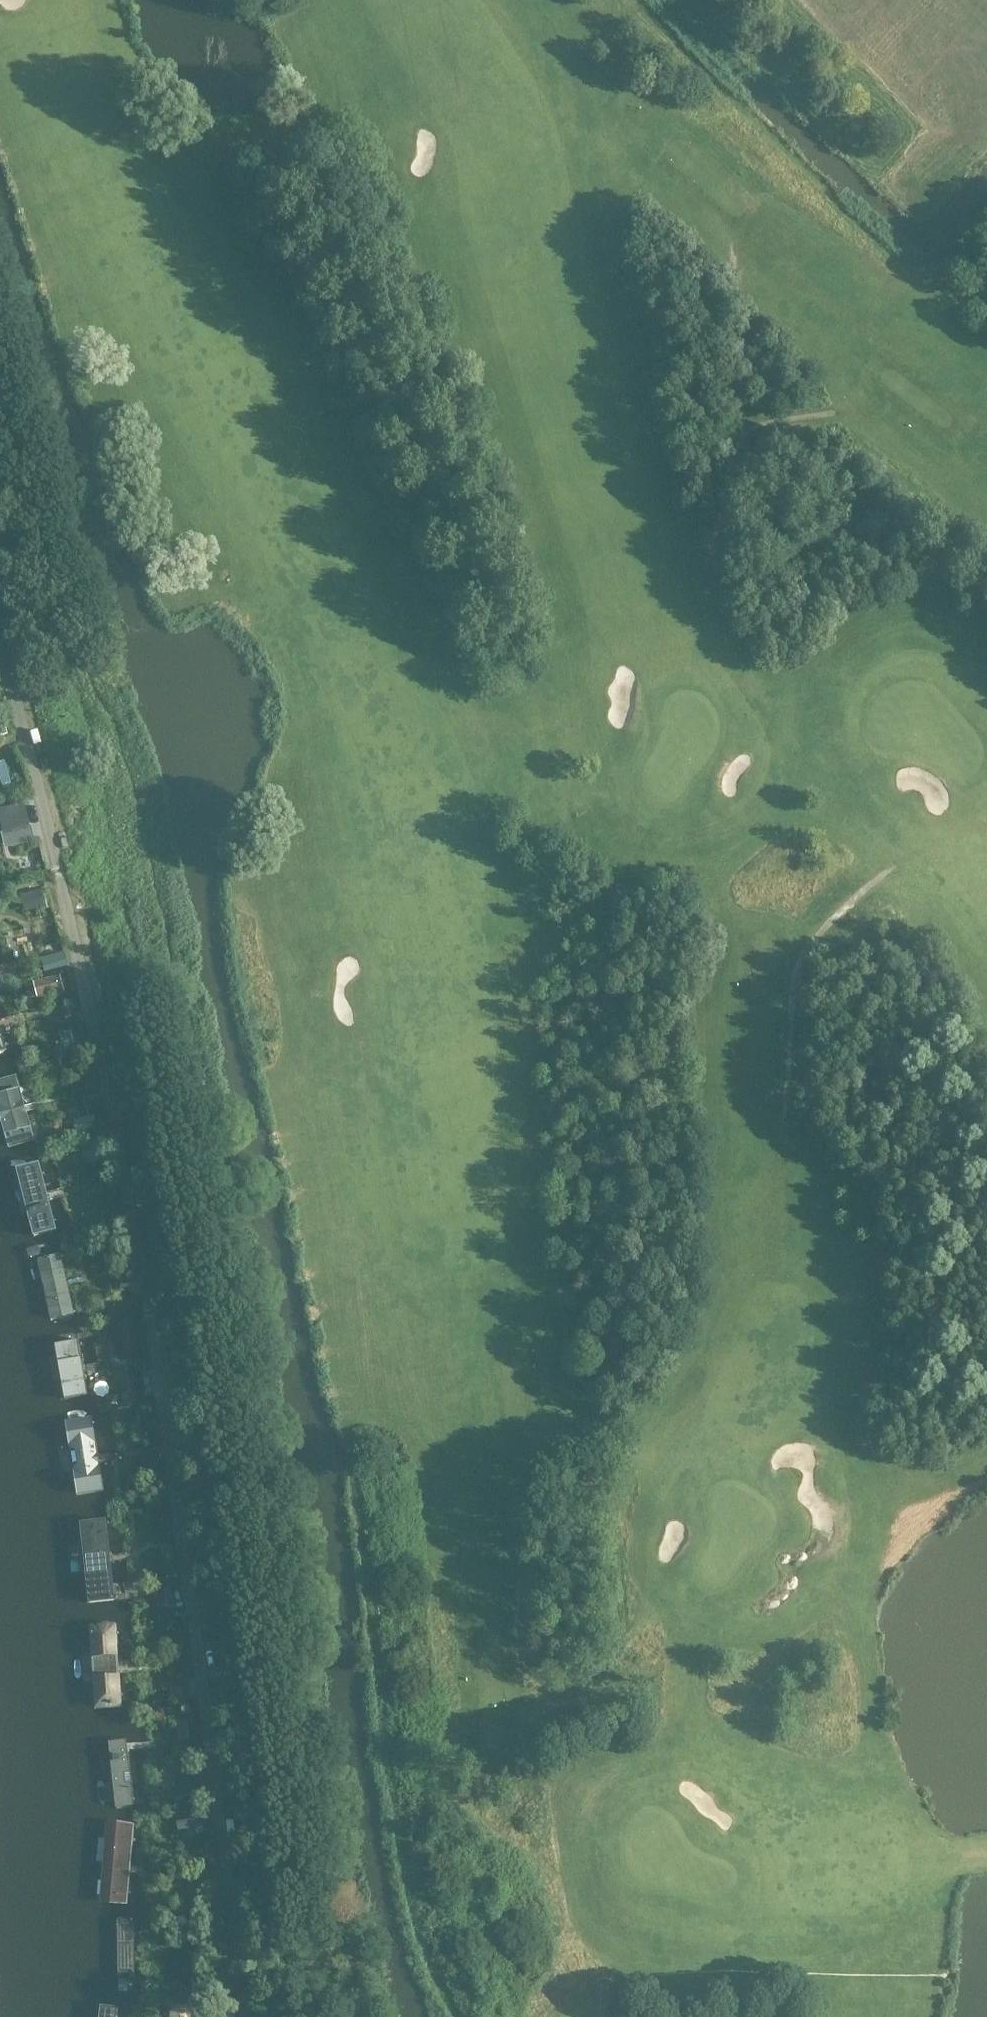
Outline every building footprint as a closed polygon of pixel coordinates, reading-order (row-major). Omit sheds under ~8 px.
[(29,825),(24,803),(0,809),(0,823),(2,832),(29,825)] [(25,891),(25,906),(45,906),(45,891),(25,891)] [(64,953),(41,959),(44,971),(67,965),(64,953)] [(60,975),(49,977),(33,981),(37,998),(64,992),(60,975)] [(14,1154),(35,1148),(17,1080),(0,1085),(0,1103),(14,1154)] [(19,1173),(35,1237),(57,1231),(40,1167),(19,1173)] [(38,1262),(53,1327),(77,1321),(62,1256),(38,1262)] [(129,1284),(127,1274),(118,1275),(119,1285),(129,1284)] [(53,1348),(65,1405),(89,1400),(77,1343),(53,1348)] [(135,1397),(143,1396),(139,1372),(132,1373),(135,1397)] [(142,1431),(149,1430),(146,1413),(139,1414),(142,1431)] [(65,1425),(80,1500),(106,1495),(91,1420),(65,1425)] [(81,1526),(88,1608),(114,1606),(107,1524),(81,1526)] [(176,1623),(174,1612),(160,1614),(162,1625),(176,1623)] [(91,1686),(93,1711),(124,1710),(120,1626),(89,1627),(91,1653),(82,1654),(84,1686),(91,1686)] [(195,1719),(187,1720),(188,1740),(189,1742),(197,1741),(195,1719)] [(109,1745),(116,1812),(135,1810),(128,1743),(109,1745)] [(113,1823),(103,1902),(122,1904),(131,1825),(113,1823)] [(205,1871),(189,1874),(191,1885),(206,1883),(205,1871)] [(116,1929),(118,1992),(136,1992),(135,1929),(116,1929)] [(100,2016),(117,2016),(118,2010),(100,2008),(100,2016)]
